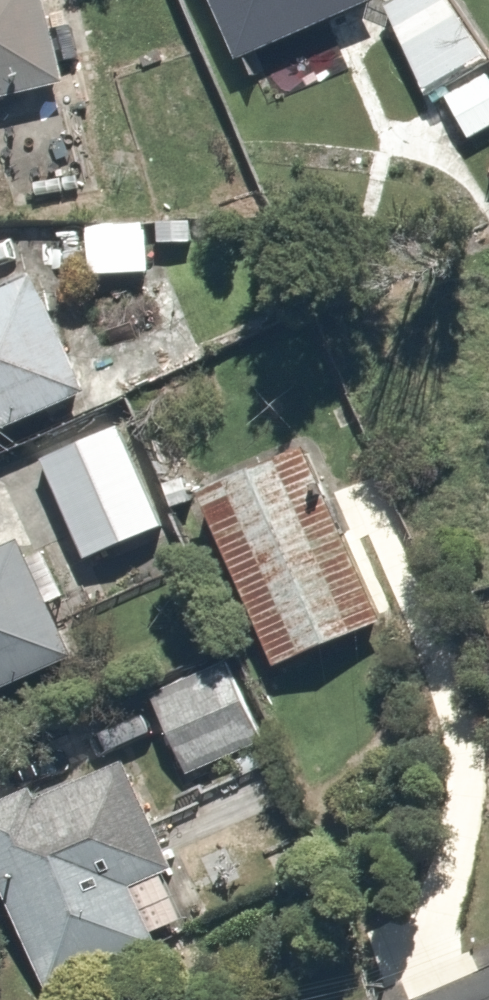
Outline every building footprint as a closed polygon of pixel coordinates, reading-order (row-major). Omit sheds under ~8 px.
[(78,94),(57,0),(0,0),(0,111),(78,94)] [(252,56),(367,0),(225,0),(252,56)] [(384,12),(430,93),(488,59),(488,57),(457,0),(406,0),(384,12)] [(91,402),(38,285),(0,302),(0,444),(91,402)] [(136,422),(44,459),(86,565),(178,528),(136,422)] [(280,452),(195,489),(271,668),(357,631),(280,452)] [(0,534),(0,681),(76,650),(24,524),(0,534)] [(221,652),(144,691),(184,769),(260,730),(221,652)] [(0,814),(0,853),(58,988),(157,945),(137,898),(180,879),(128,758),(0,814)]
